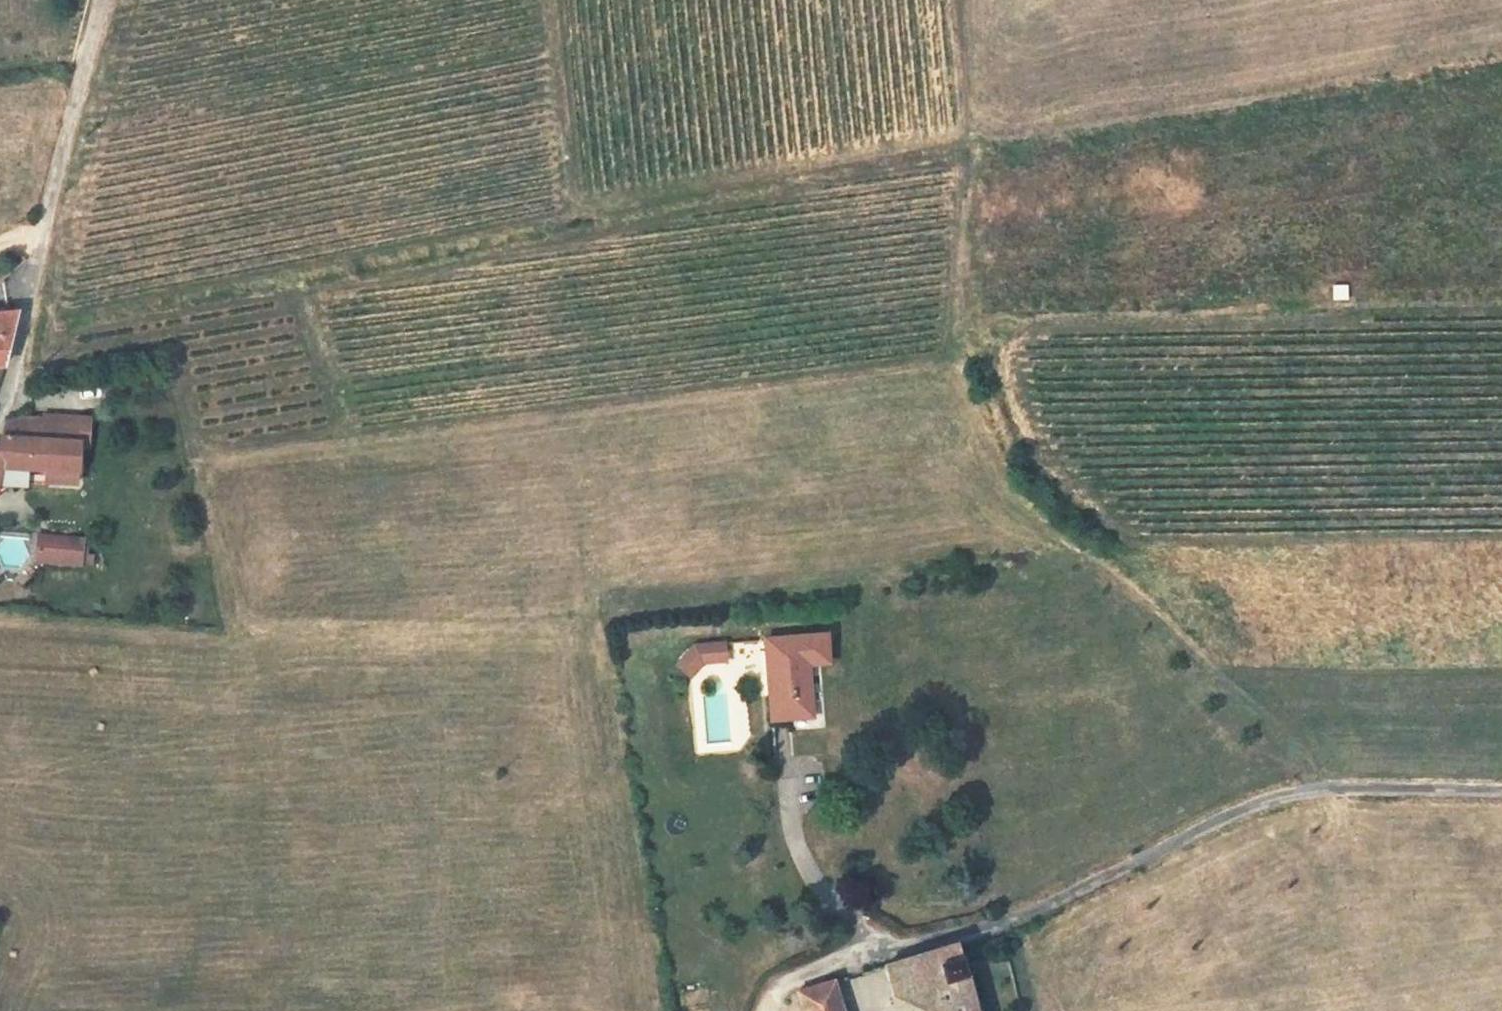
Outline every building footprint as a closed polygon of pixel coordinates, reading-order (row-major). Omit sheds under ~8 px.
[(3,349),(11,311),(0,312),(0,357),(3,349)] [(82,481),(83,448),(50,446),(50,423),(8,423),(0,441),(0,487),(4,475),(32,477),(50,479),(49,497),(82,497),(82,481)] [(50,423),(50,446),(83,448),(95,449),(95,423),(50,423)] [(0,487),(0,493),(27,505),(32,477),(4,475),(0,487)] [(92,570),(94,560),(82,558),(84,540),(37,535),(34,563),(92,570)] [(763,637),(770,721),(805,718),(800,663),(827,661),(825,631),(763,637)] [(676,666),(689,677),(702,663),(725,661),(723,643),(693,646),(676,666)] [(958,951),(915,962),(880,970),(890,1010),(973,1010),(958,951)] [(844,985),(799,997),(801,1010),(850,1010),(844,985)]
